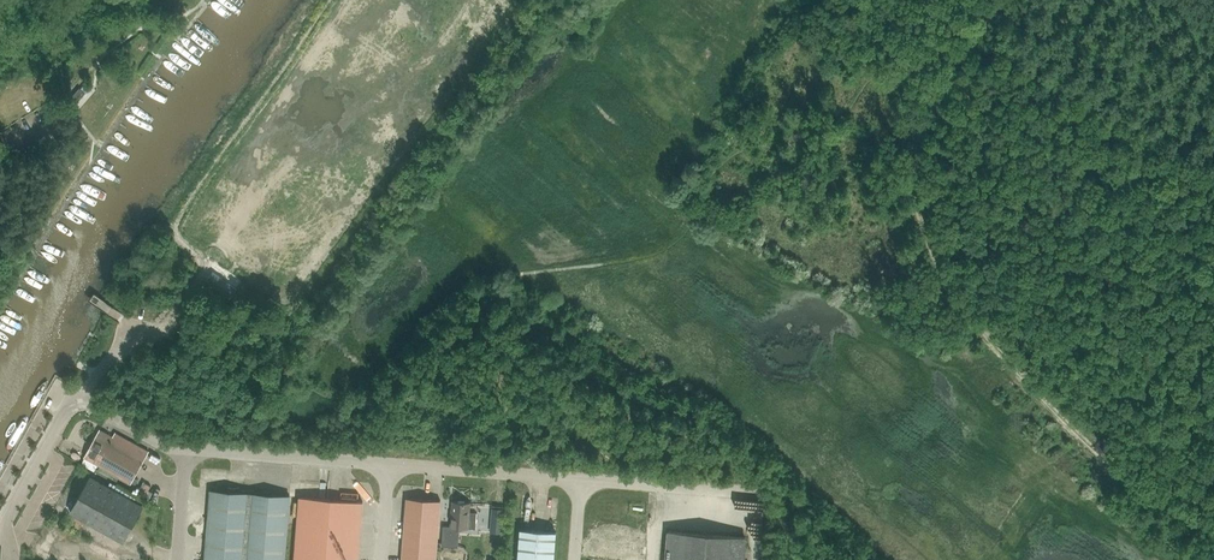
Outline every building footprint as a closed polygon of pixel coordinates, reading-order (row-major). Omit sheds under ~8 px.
[(79,88),(67,102),(73,107),(85,93),(79,88)] [(230,298),(236,290),(212,272),(206,281),(230,298)] [(147,456),(112,437),(100,430),(81,464),(94,471),(98,464),(100,465),(97,471),(116,481),(119,476),(131,483),(147,456)] [(90,477),(71,511),(71,512),(123,542),(143,506),(90,477)] [(290,496),(210,490),(205,559),(285,559),(290,496)] [(299,497),(294,559),(341,559),(357,559),(358,559),(362,502),(299,497)] [(440,501),(406,498),(401,559),(436,559),(440,501)] [(477,513),(469,512),(470,503),(452,502),(450,527),(443,526),(441,546),(457,548),(459,528),(475,529),(477,513)] [(517,559),(553,559),(555,532),(519,529),(517,559)] [(744,537),(667,532),(665,559),(742,559),(744,537)] [(138,543),(130,544),(132,559),(140,559),(138,543)]
